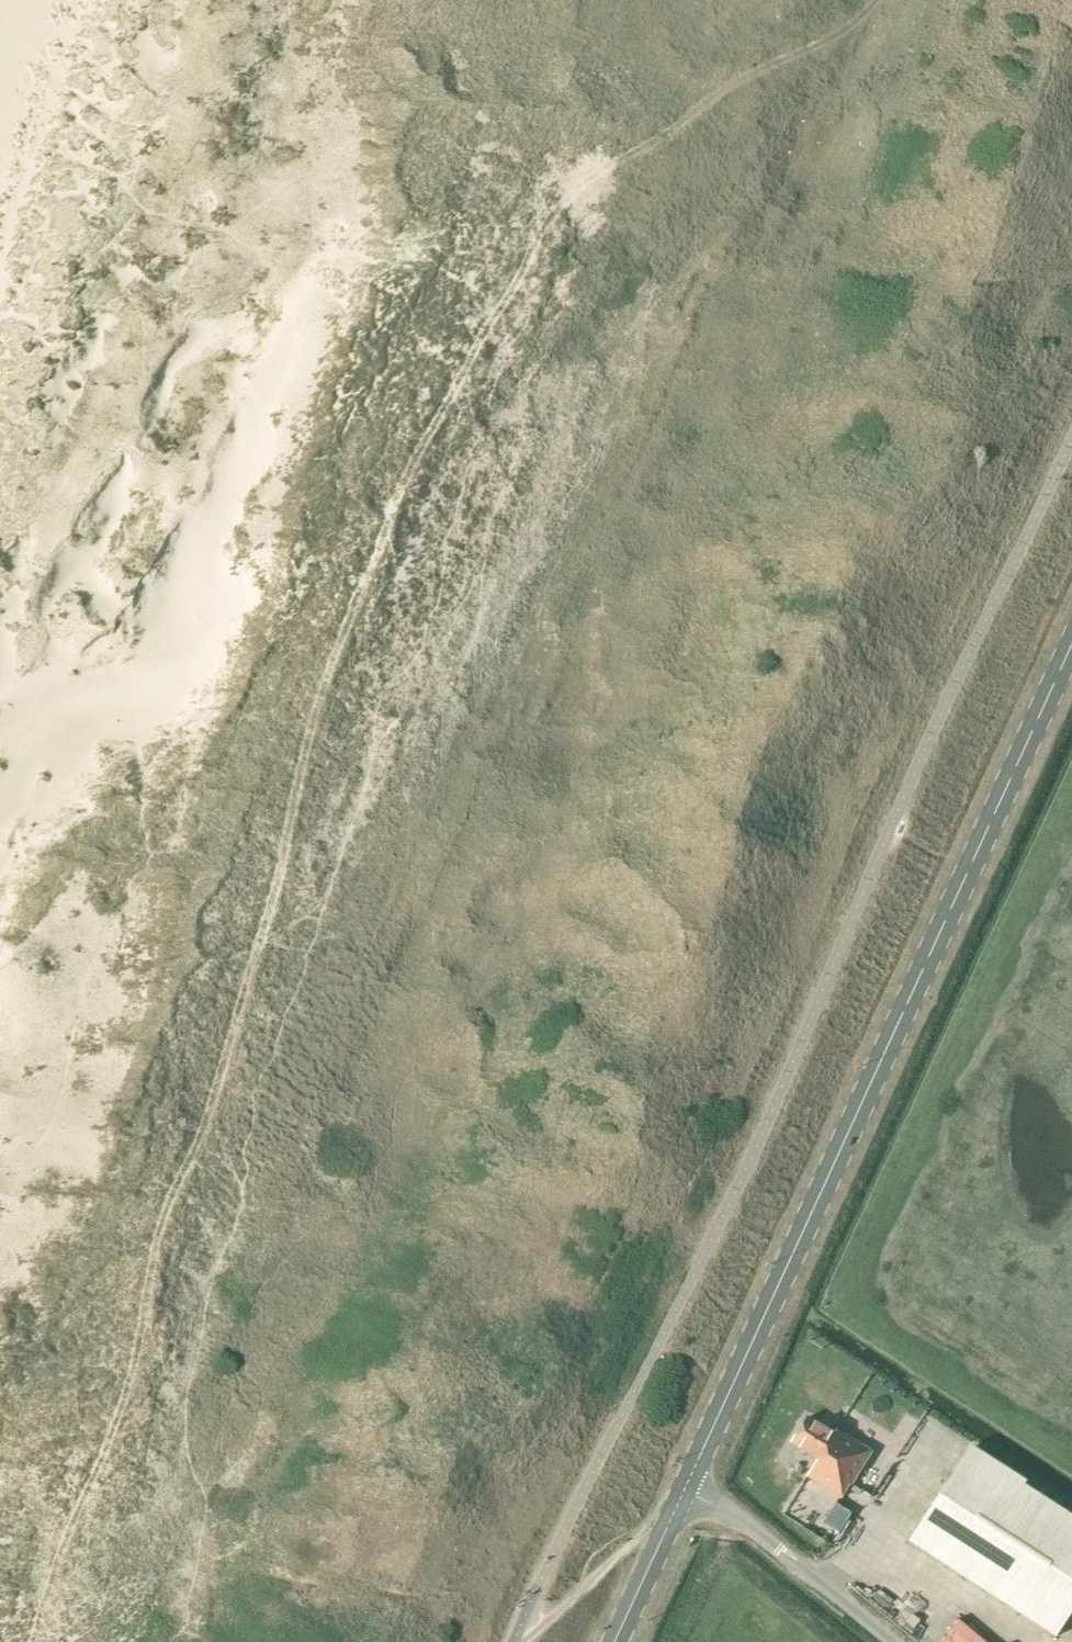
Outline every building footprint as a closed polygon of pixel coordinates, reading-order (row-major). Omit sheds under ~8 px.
[(834,1432),(806,1416),(789,1444),(816,1460),(806,1477),(840,1498),(850,1485),(851,1486),(872,1452),(836,1429),(834,1432)] [(908,1542),(1055,1639),(1071,1613),(1071,1519),(969,1451),(908,1542)] [(835,1502),(823,1522),(838,1532),(850,1513),(835,1502)]
